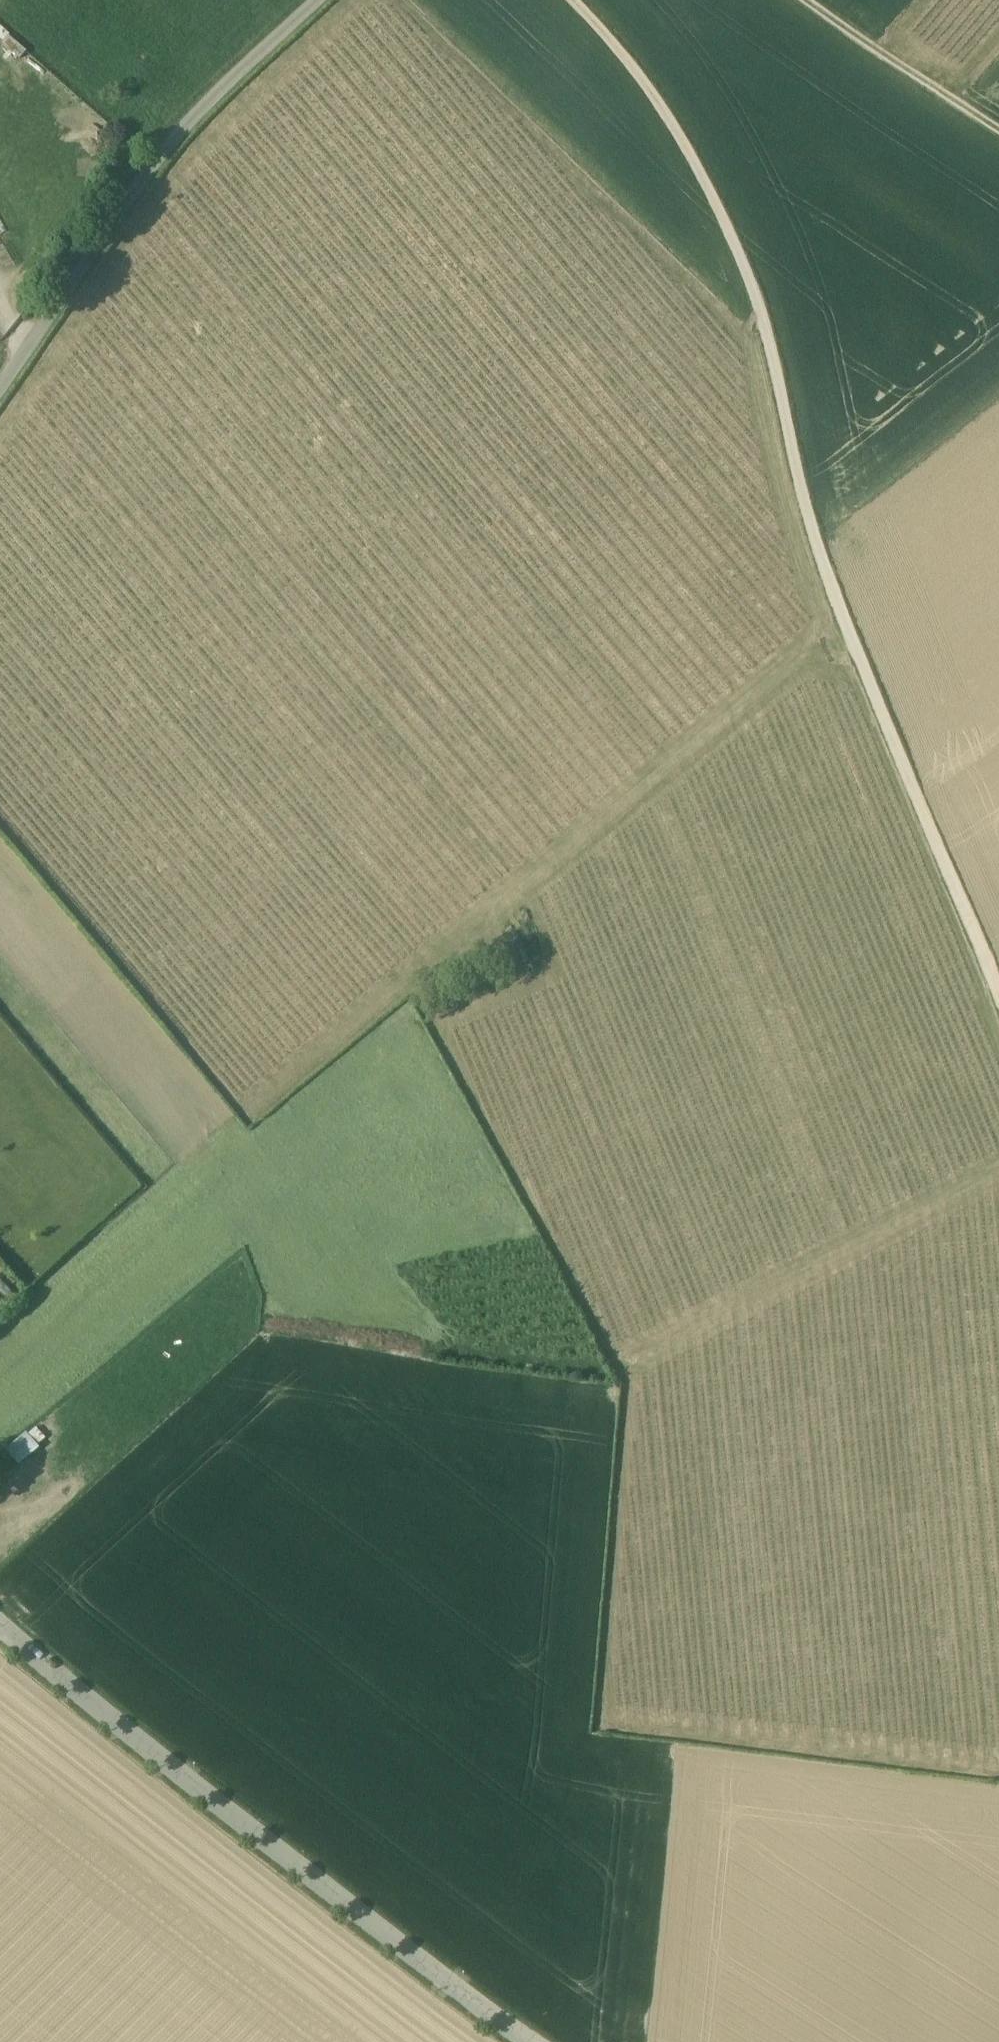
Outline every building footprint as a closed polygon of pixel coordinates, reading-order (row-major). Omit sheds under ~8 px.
[(33,1428),(4,1453),(17,1468),(46,1443),(33,1428)]
